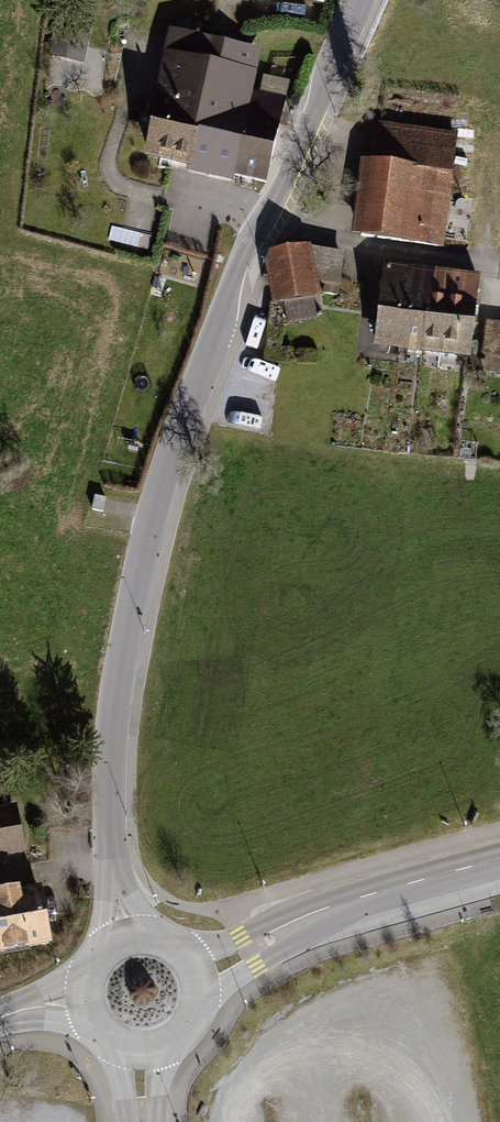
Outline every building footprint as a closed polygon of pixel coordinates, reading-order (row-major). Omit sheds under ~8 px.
[(89,39),(54,31),(48,57),(83,65),(89,39)] [(170,32),(143,163),(188,172),(187,176),(234,186),(235,181),(254,92),(263,52),(170,32)] [(287,99),(254,92),(235,181),(268,188),(287,99)] [(362,163),(352,239),(444,251),(459,134),(377,123),(372,164),(362,163)] [(320,299),(318,283),(341,286),(345,253),(312,249),(311,246),(270,253),(265,265),(273,307),(284,305),(288,325),(317,320),(314,300),(320,299)] [(399,356),(411,271),(387,267),(375,353),(399,356)] [(436,274),(411,271),(399,356),(423,360),(436,274)] [(436,274),(423,360),(471,367),(483,281),(436,274)] [(488,323),(483,356),(487,357),(484,376),(499,378),(499,324),(488,323)] [(94,495),(91,509),(103,511),(106,497),(94,495)] [(28,862),(17,806),(0,809),(0,867),(28,862)] [(57,952),(48,893),(26,896),(25,892),(0,896),(0,961),(57,952)]
